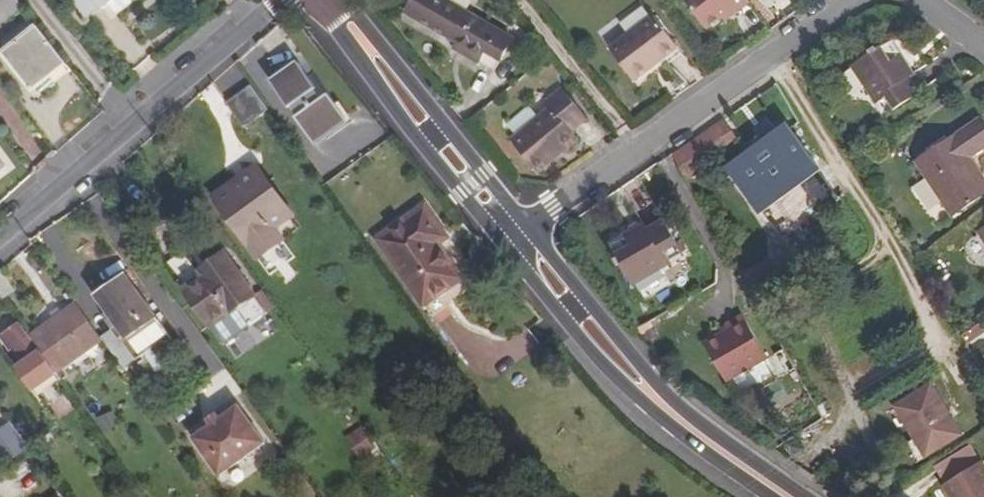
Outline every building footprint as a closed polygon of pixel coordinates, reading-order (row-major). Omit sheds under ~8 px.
[(26,9),(19,0),(0,0),(0,21),(4,26),(26,9)] [(89,21),(111,4),(120,17),(141,0),(74,0),(89,21)] [(443,0),(415,0),(408,12),(462,42),(460,47),(498,69),(514,40),(443,0)] [(720,14),(729,7),(733,11),(748,0),(685,0),(703,26),(720,14)] [(723,18),(733,11),(729,7),(720,14),(723,18)] [(677,47),(653,16),(609,50),(632,81),(677,47)] [(75,71),(41,29),(6,55),(35,92),(54,77),(59,83),(75,71)] [(918,73),(896,39),(857,64),(888,114),(922,92),(912,76),(918,73)] [(298,61),(270,81),(315,142),(348,118),(329,92),(321,98),(314,89),(317,87),(298,61)] [(267,108),(248,84),(225,102),(243,125),(267,108)] [(587,120),(561,90),(544,102),(550,108),(509,140),(536,174),(577,141),(570,134),(587,120)] [(936,185),(956,215),(983,197),(983,166),(978,157),(983,153),(983,118),(920,160),(936,185)] [(748,145),(730,121),(681,156),(696,182),(748,145)] [(737,168),(781,244),(841,208),(796,133),(737,168)] [(248,237),(269,221),(294,204),(261,159),(215,192),(248,237)] [(441,224),(418,193),(373,226),(422,291),(458,264),(433,231),(441,224)] [(635,282),(638,281),(687,254),(667,219),(649,228),(646,223),(612,242),(635,282)] [(269,221),(248,237),(257,250),(279,234),(269,221)] [(207,322),(254,287),(224,246),(204,260),(210,268),(204,273),(206,276),(184,290),(207,322)] [(210,268),(204,260),(197,265),(204,273),(210,268)] [(182,288),(204,273),(197,265),(176,280),(182,288)] [(3,272),(0,274),(0,295),(4,301),(17,293),(3,272)] [(206,276),(204,273),(182,288),(184,290),(206,276)] [(125,294),(135,288),(126,276),(96,297),(118,328),(114,331),(119,339),(118,340),(136,363),(162,345),(125,294)] [(254,287),(207,322),(213,330),(260,296),(254,287)] [(171,338),(135,288),(125,294),(162,345),(171,338)] [(42,352),(56,372),(102,342),(77,307),(31,338),(42,352)] [(738,376),(768,357),(772,354),(746,314),(731,324),(733,327),(710,342),(733,379),(738,376)] [(28,362),(38,355),(19,327),(2,338),(12,352),(18,348),(28,362)] [(136,363),(118,340),(107,348),(125,373),(136,363)] [(56,372),(42,352),(38,355),(28,362),(16,369),(32,391),(57,374),(56,372)] [(896,407),(923,459),(960,440),(934,388),(896,407)] [(212,427),(194,440),(221,477),(266,444),(239,407),(221,421),(212,427)] [(208,421),(212,427),(221,421),(216,414),(208,421)] [(33,448),(12,421),(0,430),(0,463),(5,469),(33,448)] [(365,425),(347,437),(365,462),(382,450),(365,425)] [(951,496),(983,496),(983,465),(983,463),(945,485),(951,496)]
